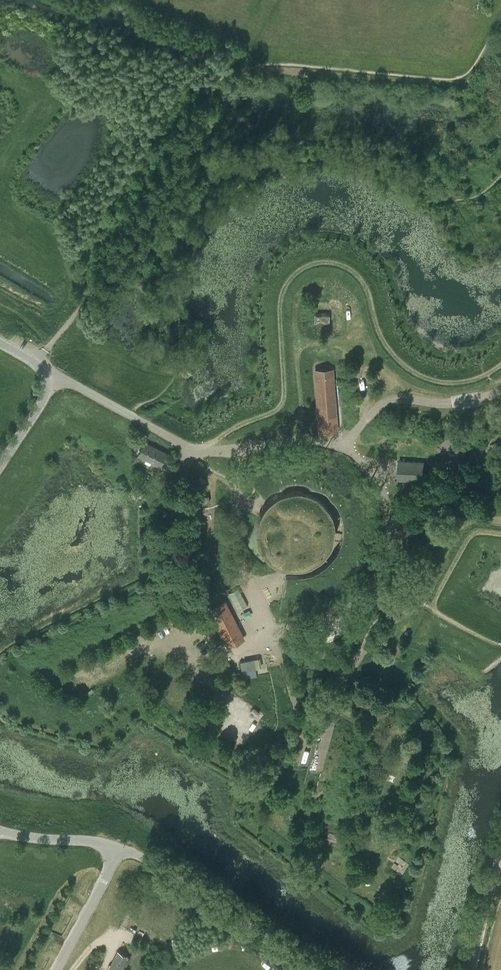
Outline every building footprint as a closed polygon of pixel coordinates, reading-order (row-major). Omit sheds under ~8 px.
[(485,0),(479,0),(478,10),(492,12),(493,1),(485,0)] [(314,324),(329,324),(329,312),(314,312),(314,324)] [(320,431),(335,430),(336,430),(332,370),(316,371),(320,431)] [(166,452),(145,441),(137,455),(146,459),(146,460),(145,461),(149,464),(150,462),(150,461),(159,466),(166,452)] [(169,458),(165,456),(160,466),(165,468),(169,458)] [(394,478),(394,459),(382,459),(381,477),(394,478)] [(398,460),(397,479),(422,481),(423,461),(398,460)] [(196,484),(201,487),(206,479),(201,476),(196,484)] [(183,498),(183,505),(209,503),(208,496),(183,498)] [(427,539),(412,534),(408,546),(423,551),(427,539)] [(388,597),(387,598),(392,602),(398,607),(403,600),(397,596),(392,592),(391,593),(395,596),(392,601),(388,597)] [(224,602),(213,608),(210,609),(228,646),(243,638),(224,602)] [(240,661),(242,672),(257,669),(259,668),(257,669),(255,659),(257,658),(255,658),(240,661)] [(400,770),(385,766),(382,779),(397,782),(400,770)] [(291,784),(277,776),(272,785),(285,794),(291,784)] [(367,807),(366,808),(372,810),(379,813),(382,805),(375,803),(369,800),(369,802),(374,804),(372,809),(367,807)] [(341,832),(328,824),(321,834),(334,843),(341,832)] [(386,866),(398,871),(404,860),(392,854),(386,866)] [(42,951),(55,958),(60,948),(54,945),(58,938),(51,934),(42,951)] [(108,969),(124,969),(125,969),(123,968),(125,965),(126,966),(130,958),(117,952),(108,969)]
